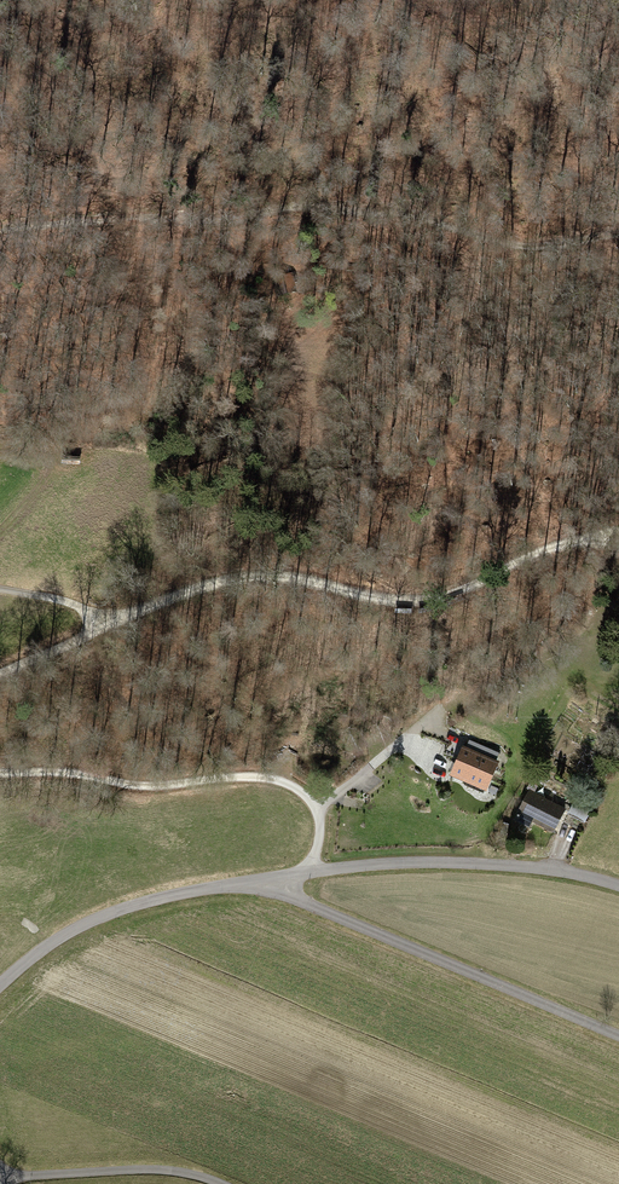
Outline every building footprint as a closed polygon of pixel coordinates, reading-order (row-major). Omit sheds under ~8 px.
[(482,757),(452,746),(444,768),(474,780),(482,757)] [(357,800),(343,797),(341,806),(355,809),(357,800)] [(567,811),(534,797),(525,818),(559,832),(567,811)] [(574,802),(570,813),(588,820),(592,809),(574,802)]
